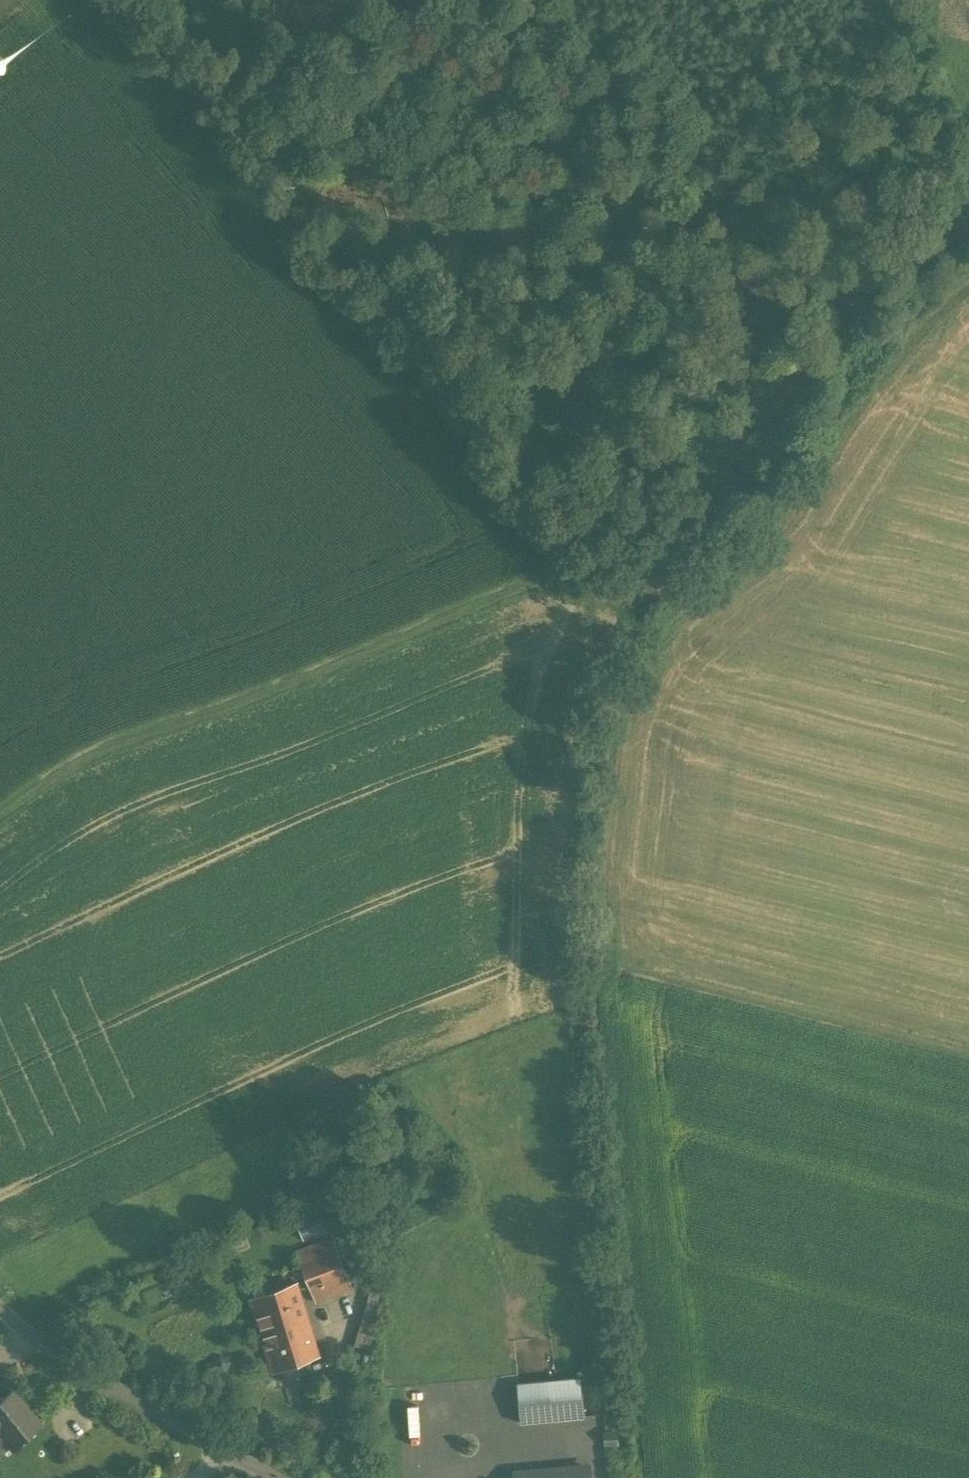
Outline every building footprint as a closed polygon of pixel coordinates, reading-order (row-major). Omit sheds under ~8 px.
[(321,1204),(293,1215),(303,1239),(330,1227),(321,1204)] [(350,1287),(333,1239),(299,1251),(316,1299),(350,1287)] [(317,1354),(296,1284),(253,1296),(274,1366),(317,1354)] [(581,1376),(517,1382),(520,1422),(585,1416),(581,1376)] [(39,1423),(12,1389),(0,1399),(0,1433),(11,1446),(39,1423)] [(417,1426),(415,1392),(404,1393),(406,1426),(417,1426)] [(590,1412),(592,1433),(605,1431),(602,1411),(590,1412)] [(567,1467),(517,1471),(518,1477),(568,1477),(567,1467)]
